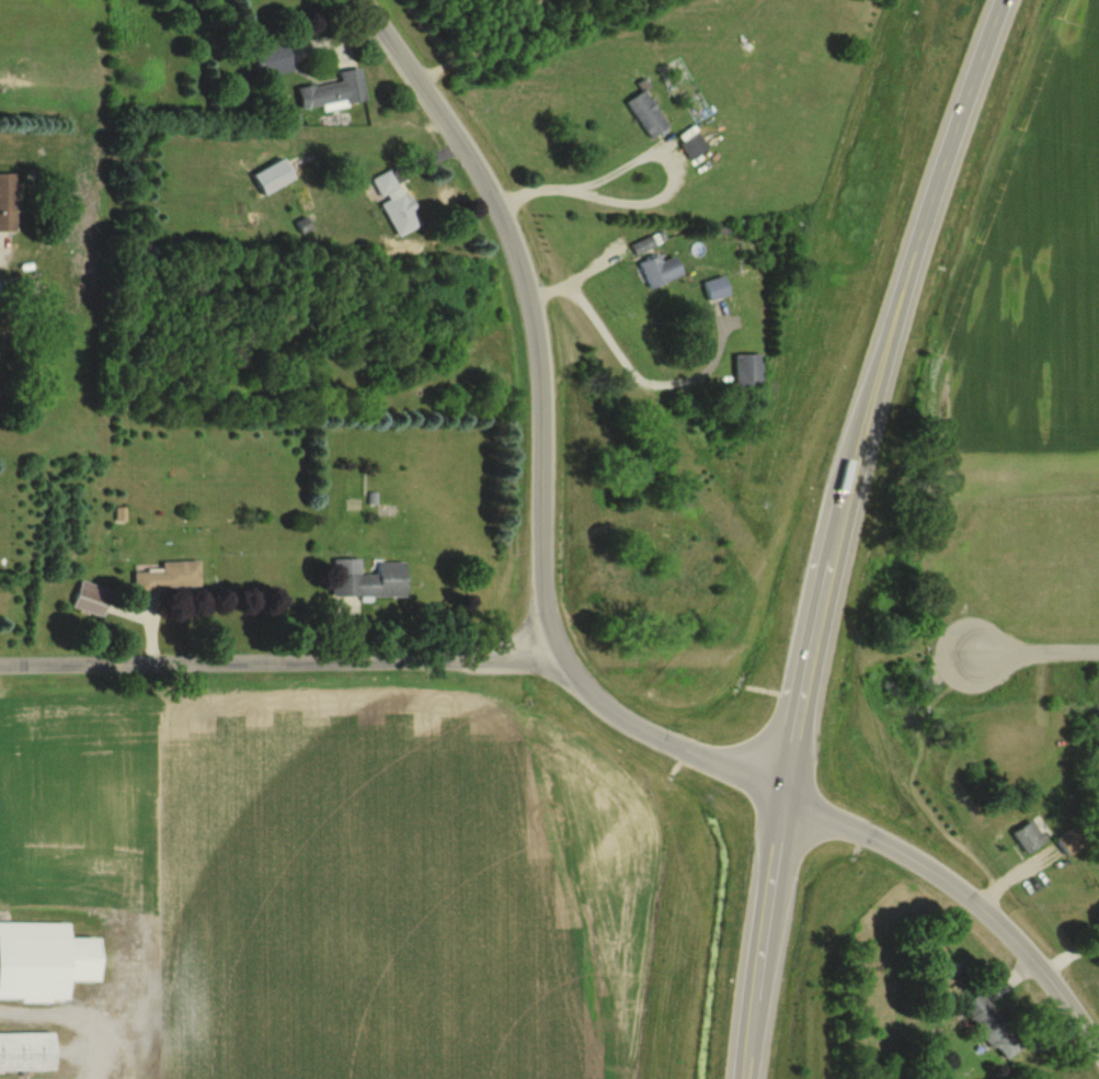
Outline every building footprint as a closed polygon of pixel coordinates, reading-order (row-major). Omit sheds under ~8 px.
[(258,80),(292,71),(284,39),(250,48),(258,80)] [(363,101),(359,69),(337,72),(339,83),(297,89),(301,111),(363,101)] [(625,104),(649,139),(667,127),(642,91),(625,104)] [(707,149),(696,133),(679,145),(690,161),(707,149)] [(252,174),(262,195),(293,179),(282,158),(252,174)] [(395,237),(418,227),(392,169),(370,178),(395,237)] [(0,174),(0,231),(15,231),(15,174),(0,174)] [(654,244),(648,236),(631,248),(637,256),(654,244)] [(674,256),(660,262),(657,255),(638,263),(649,289),(682,275),(674,256)] [(735,355),(735,388),(762,388),(762,355),(735,355)] [(376,562),(376,574),(360,574),(360,559),(331,559),(332,597),(405,597),(405,562),(376,562)] [(198,563),(132,565),(133,593),(199,591),(198,563)] [(111,591),(81,580),(71,607),(100,619),(111,591)] [(1045,840),(1030,820),(1011,835),(1026,855),(1045,840)] [(1067,857),(1088,844),(1077,826),(1056,839),(1067,857)] [(0,923),(0,1002),(67,1003),(67,982),(98,982),(98,938),(67,938),(68,924),(0,923)] [(1003,1062),(1022,1048),(980,993),(961,1007),(1003,1062)] [(53,1034),(0,1034),(0,1072),(53,1072),(53,1034)]
